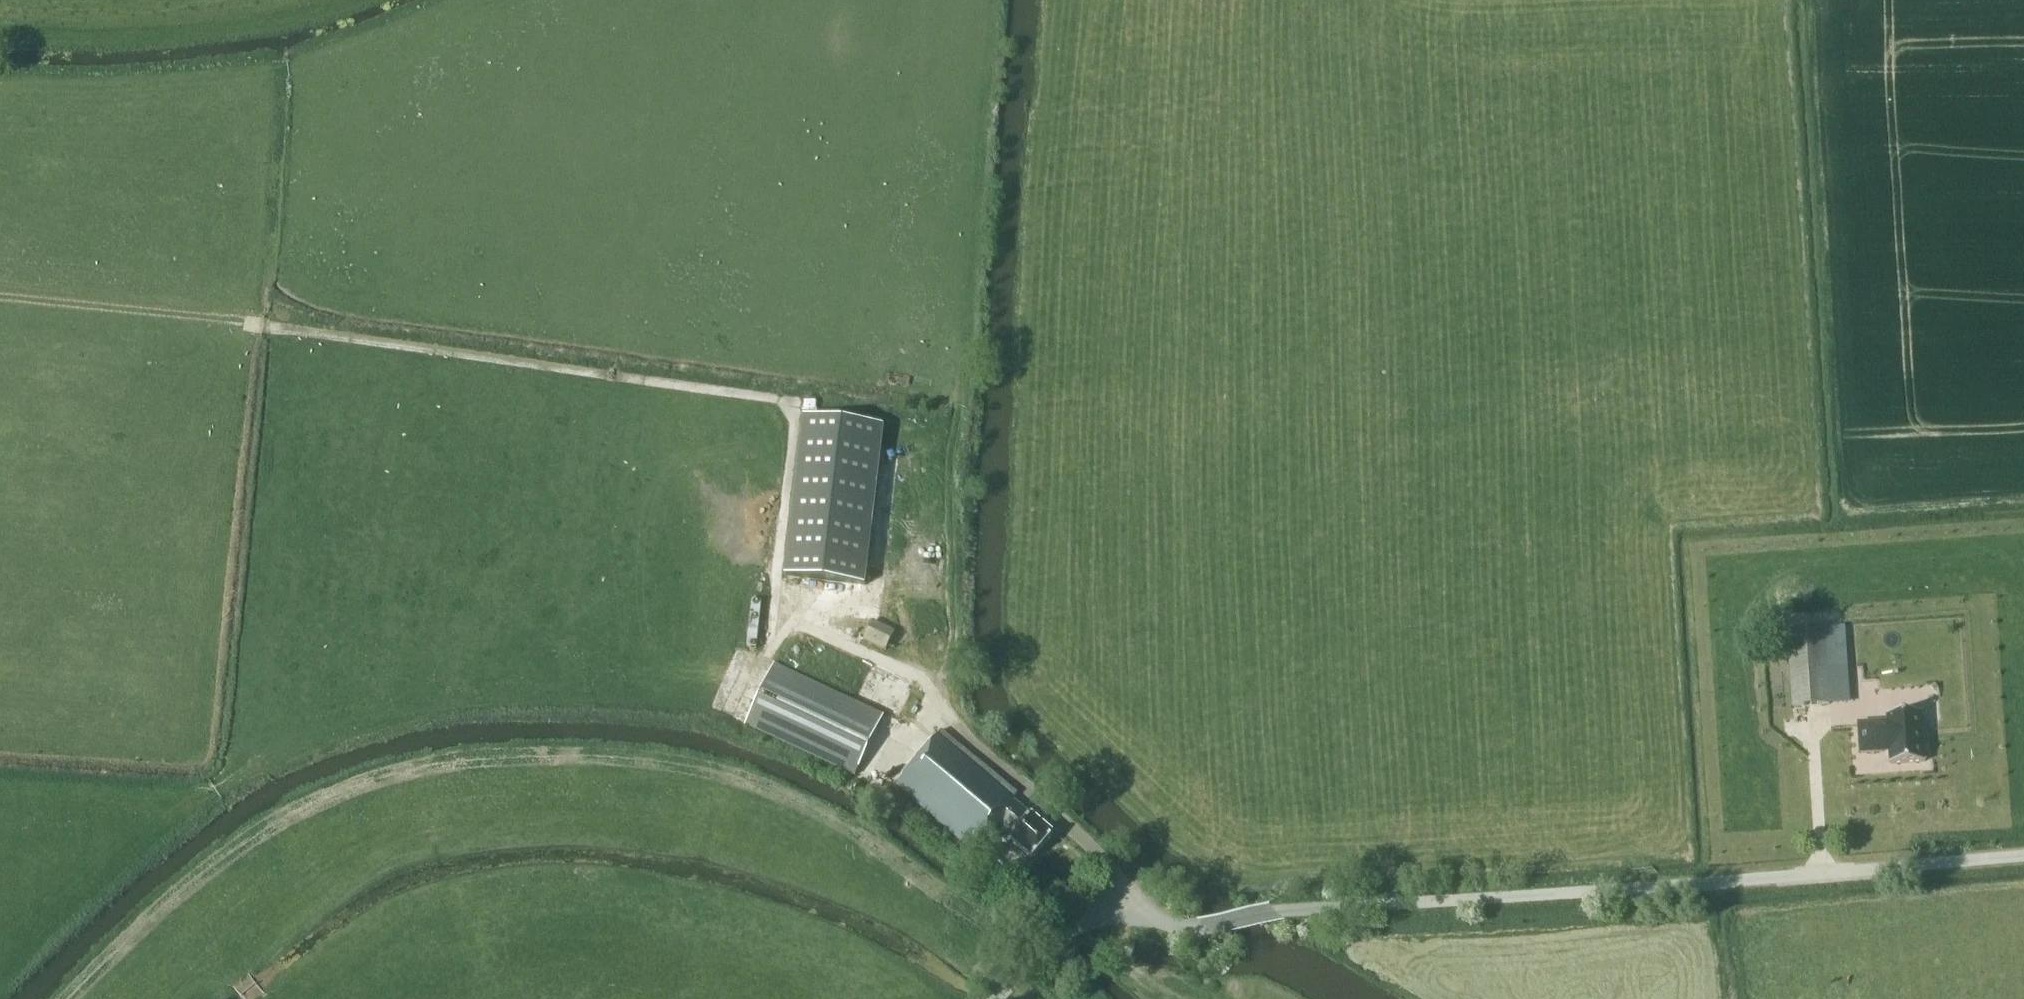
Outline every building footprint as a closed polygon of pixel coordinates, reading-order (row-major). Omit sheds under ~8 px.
[(887,420),(805,413),(790,572),(872,580),(887,420)] [(894,630),(873,621),(864,640),(886,650),(894,630)] [(1829,704),(1824,627),(1787,629),(1792,707),(1829,704)] [(883,716),(773,664),(745,724),(854,776),(883,716)] [(1889,722),(1859,724),(1860,753),(1883,751),(1883,749),(1891,749),(1892,762),(1889,762),(1890,764),(1925,761),(1925,760),(1922,760),(1919,714),(1922,713),(1921,712),(1886,714),(1886,716),(1889,716),(1889,722)] [(1015,794),(937,731),(892,787),(980,856),(996,837),(1007,846),(1011,841),(1032,859),(1054,834),(1031,815),(1030,816),(1010,800),(1015,794)]
